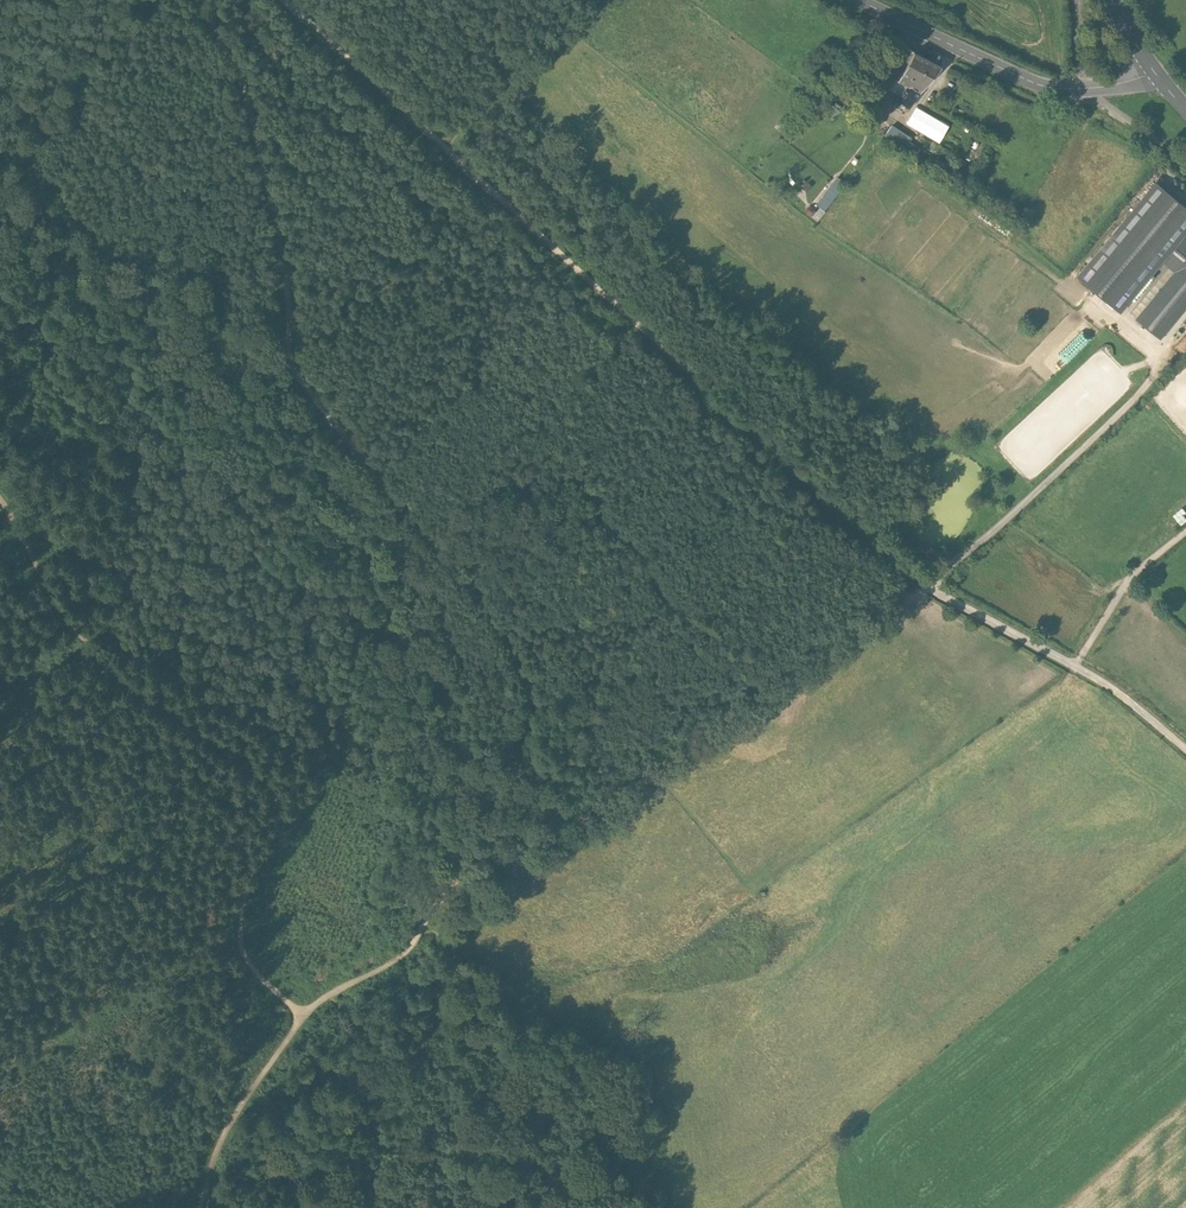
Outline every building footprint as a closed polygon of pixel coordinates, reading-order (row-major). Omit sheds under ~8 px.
[(941,66),(900,44),(885,73),(888,75),(882,84),(900,96),(894,105),(901,111),(905,105),(909,108),(941,66)] [(884,135),(907,141),(910,131),(887,125),(884,135)] [(835,174),(828,182),(836,188),(843,180),(835,174)] [(1163,263),(1175,272),(1136,320),(1162,341),(1185,311),(1185,238),(1185,237),(1185,235),(1185,206),(1155,181),(1076,277),(1121,314),(1163,263)] [(827,183),(813,203),(824,210),(837,190),(827,183)]
